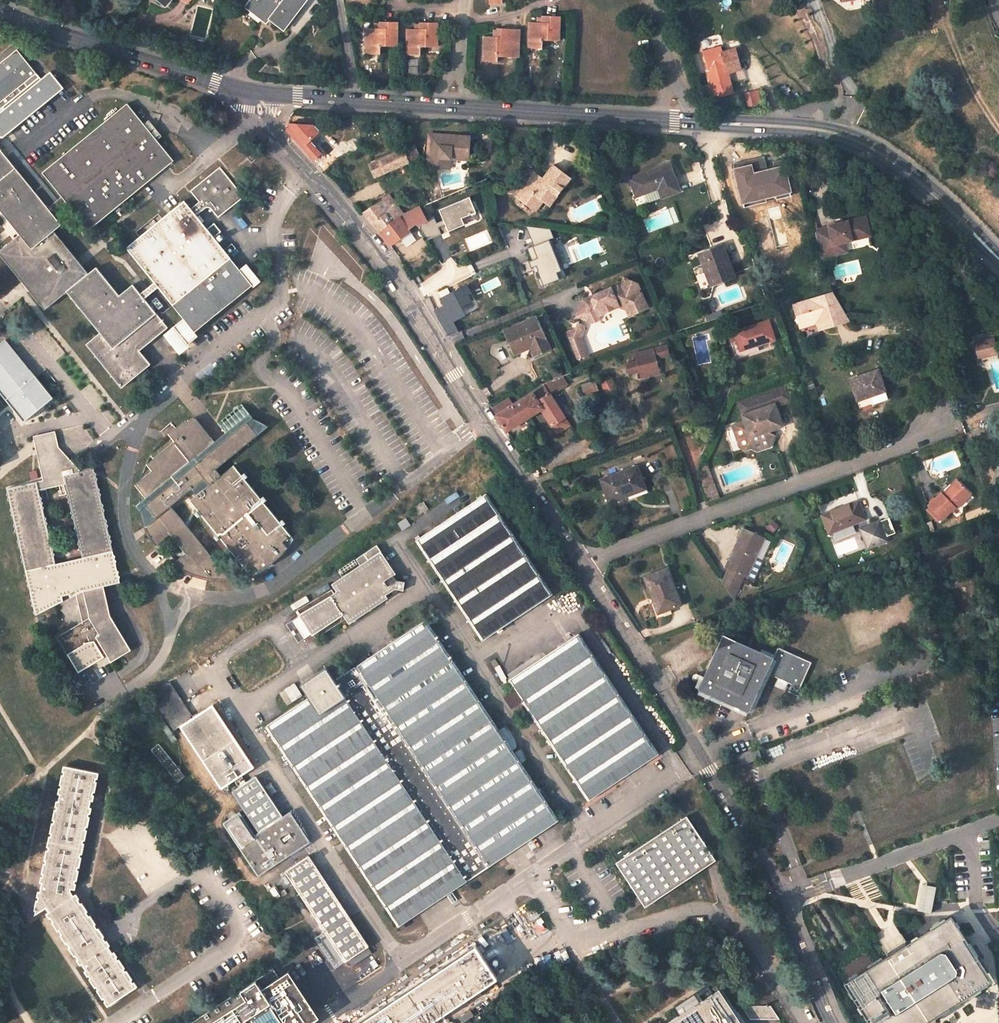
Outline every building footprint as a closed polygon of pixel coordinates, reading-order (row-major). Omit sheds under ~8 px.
[(305,0),(284,0),(282,3),(277,0),(251,0),(246,6),(263,18),(268,12),(271,14),(269,17),(284,29),(306,0),(305,0)] [(989,6),(990,15),(997,29),(998,31),(998,0),(989,0),(989,6)] [(263,18),(266,21),(269,17),(271,14),(268,12),(263,18)] [(558,41),(558,16),(543,16),(543,18),(543,23),(537,23),(530,22),(529,49),(542,49),(543,40),(558,41)] [(397,46),(397,21),(381,21),(381,23),(381,28),(376,28),(368,28),(367,54),(381,54),(381,46),(397,46)] [(436,22),(421,22),(421,23),(421,28),(415,28),(408,28),(408,54),(421,54),(421,47),(437,46),(436,22)] [(493,37),(485,36),(484,61),(497,62),(497,57),(517,57),(518,30),(498,28),(498,30),(497,37),(493,37)] [(741,47),(740,42),(725,46),(726,51),(741,47)] [(726,51),(722,52),(720,48),(704,52),(710,72),(726,67),(728,73),(741,69),(737,57),(744,55),(741,47),(726,51)] [(29,86),(25,82),(37,73),(18,49),(0,64),(0,103),(3,107),(29,86)] [(10,132),(61,92),(65,89),(52,74),(0,116),(0,120),(10,132)] [(66,201),(89,230),(174,161),(127,105),(43,173),(62,197),(48,208),(52,213),(66,201)] [(428,133),(427,165),(444,166),(445,157),(451,157),(451,151),(458,151),(458,154),(467,154),(468,138),(460,137),(451,137),(451,134),(428,133)] [(419,157),(414,145),(403,150),(408,162),(419,157)] [(242,152),(250,162),(256,158),(248,147),(242,152)] [(44,308),(66,291),(100,332),(86,343),(121,386),(149,364),(137,350),(172,322),(161,308),(155,313),(143,298),(139,294),(132,285),(119,296),(95,267),(87,273),(77,261),(53,232),(62,225),(52,213),(48,208),(21,175),(0,149),(0,209),(20,234),(13,240),(0,250),(0,254),(26,286),(44,308)] [(379,161),(385,173),(408,162),(403,150),(379,161)] [(379,161),(370,165),(376,177),(385,173),(379,161)] [(663,169),(655,172),(653,169),(630,177),(634,189),(638,187),(641,194),(658,188),(662,196),(673,193),(672,190),(679,187),(670,162),(662,165),(663,169)] [(571,178),(554,166),(544,180),(535,173),(518,197),(537,211),(544,200),(551,205),(571,178)] [(211,208),(218,217),(243,196),(218,167),(189,190),(198,201),(189,208),(195,215),(204,208),(205,207),(207,206),(209,207),(211,208)] [(773,194),(769,182),(771,181),(766,167),(747,174),(752,188),(747,190),(757,218),(771,213),(770,208),(779,205),(775,193),(773,194)] [(742,175),(747,190),(752,188),(747,174),(742,175)] [(404,212),(389,195),(365,213),(371,219),(379,230),(404,212)] [(458,204),(454,196),(436,205),(440,214),(458,204)] [(174,329),(184,342),(259,280),(248,267),(241,272),(195,215),(189,208),(183,201),(126,248),(154,282),(144,290),(139,294),(143,298),(157,286),(185,320),(174,329)] [(390,246),(400,238),(407,246),(415,241),(409,232),(420,229),(432,246),(446,236),(434,218),(431,218),(424,204),(404,212),(379,230),(390,246)] [(828,227),(814,230),(821,258),(836,254),(833,244),(844,241),(870,234),(864,215),(827,225),(828,227)] [(567,277),(548,224),(528,231),(534,246),(530,248),(544,286),(567,277)] [(844,241),(833,244),(836,254),(847,251),(844,241)] [(723,245),(712,249),(715,256),(725,252),(723,245)] [(709,271),(714,284),(735,277),(725,252),(715,256),(712,249),(698,254),(705,272),(709,271)] [(445,256),(439,261),(450,277),(454,275),(452,273),(456,270),(445,256)] [(705,272),(710,286),(714,284),(709,271),(705,272)] [(627,281),(622,279),(619,286),(624,289),(627,281)] [(583,302),(577,318),(593,323),(597,322),(599,316),(618,307),(626,310),(629,317),(647,309),(641,295),(635,292),(637,284),(627,281),(624,289),(619,286),(610,291),(610,289),(583,302)] [(457,284),(428,297),(439,318),(460,309),(457,301),(463,298),(457,284)] [(835,293),(796,307),(802,329),(818,323),(826,321),(828,328),(852,320),(835,293)] [(477,302),(468,306),(471,312),(479,308),(477,302)] [(536,317),(505,330),(515,354),(526,349),(524,345),(536,340),(538,344),(535,348),(538,355),(550,350),(544,336),(536,317)] [(768,321),(734,332),(737,341),(731,343),(737,359),(759,351),(757,345),(774,339),(768,321)] [(820,330),(828,328),(826,321),(818,323),(820,330)] [(585,326),(578,323),(575,329),(567,332),(578,359),(588,355),(581,337),(585,326)] [(734,332),(728,334),(731,343),(737,341),(734,332)] [(993,339),(984,342),(986,351),(995,349),(993,339)] [(0,345),(0,393),(9,404),(23,421),(53,397),(9,344),(6,340),(0,345)] [(984,342),(975,344),(978,353),(982,352),(986,351),(984,342)] [(667,346),(636,354),(638,361),(625,364),(628,374),(641,371),(643,378),(660,373),(656,359),(669,355),(667,346)] [(548,382),(563,377),(563,376),(560,368),(542,375),(546,383),(548,382)] [(878,370),(850,380),(860,410),(876,403),(873,395),(885,390),(878,370)] [(563,377),(548,382),(544,385),(550,395),(568,384),(563,377)] [(611,377),(600,381),(606,395),(616,391),(611,377)] [(594,381),(581,386),(584,395),(598,390),(594,381)] [(790,398),(786,384),(770,390),(775,404),(790,398)] [(550,395),(544,385),(515,403),(511,398),(496,408),(499,413),(497,414),(507,431),(541,409),(557,434),(570,425),(550,395)] [(770,390),(739,401),(752,441),(767,435),(765,432),(782,426),(775,404),(770,390)] [(250,419),(242,409),(221,427),(225,432),(219,438),(213,442),(195,420),(185,424),(175,430),(166,437),(159,444),(153,453),(147,463),(143,473),(141,484),(139,497),(140,510),(143,523),(149,536),(156,547),(170,536),(185,555),(173,564),(183,570),(193,576),(204,579),(206,579),(215,581),(227,581),(170,508),(192,490),(197,496),(190,501),(249,576),(259,572),(269,566),(278,559),(286,551),(292,542),(232,467),(219,477),(214,471),(266,428),(250,420),(250,419)] [(36,449),(37,457),(57,452),(55,445),(54,437),(34,442),(36,449)] [(51,606),(76,594),(79,609),(82,622),(57,637),(78,672),(103,657),(102,654),(105,652),(111,661),(131,650),(109,615),(103,586),(109,585),(119,582),(105,523),(104,523),(93,477),(95,476),(93,471),(92,462),(81,471),(80,470),(76,472),(57,452),(37,457),(43,479),(7,489),(35,610),(51,606)] [(720,498),(706,464),(703,472),(703,483),(710,502),(720,498)] [(556,470),(559,477),(570,473),(568,465),(556,470)] [(637,466),(601,480),(610,502),(629,495),(630,498),(647,492),(637,466)] [(958,481),(956,479),(943,493),(944,495),(958,481)] [(942,493),(928,506),(931,508),(942,518),(943,519),(955,507),(956,508),(971,494),(958,481),(944,495),(943,493),(942,493)] [(459,605),(482,640),(551,594),(486,495),(417,540),(459,605)] [(857,501),(822,516),(829,533),(864,519),(857,501)] [(414,507),(418,514),(427,509),(422,502),(414,507)] [(927,511),(938,522),(942,518),(931,508),(927,511)] [(397,523),(402,530),(409,525),(405,518),(397,523)] [(869,551),(887,544),(886,540),(896,536),(890,521),(862,531),(869,551)] [(729,568),(745,575),(747,576),(756,558),(765,537),(744,528),(732,554),(737,556),(734,563),(729,561),(726,568),(729,568)] [(297,610),(315,639),(345,619),(348,623),(400,589),(402,590),(404,582),(399,581),(380,552),(331,584),(333,587),(297,610)] [(747,576),(755,579),(763,561),(756,558),(747,576)] [(745,575),(729,568),(723,582),(730,593),(735,580),(741,583),(745,575)] [(668,569),(645,577),(652,596),(649,597),(655,614),(682,604),(668,569)] [(735,580),(730,593),(734,598),(741,583),(735,580)] [(335,681),(467,880),(503,857),(553,824),(558,821),(553,812),(545,802),(520,764),(495,725),(484,709),(477,699),(446,652),(437,639),(426,621),(395,641),(335,681)] [(554,748),(588,800),(657,754),(578,635),(509,680),(515,689),(523,701),(554,748)] [(812,662),(791,653),(778,647),(774,657),(723,635),(699,688),(749,712),(767,673),(801,688),(812,662)] [(348,846),(399,925),(417,913),(441,897),(452,890),(467,880),(335,681),(326,667),(300,684),(309,698),(270,723),(268,725),(293,763),(346,844),(348,846)] [(173,731),(182,725),(193,718),(169,682),(167,683),(149,695),(173,731)] [(288,705),(303,695),(296,683),(280,693),(288,705)] [(523,701),(515,689),(504,696),(512,708),(523,701)] [(182,725),(222,787),(233,779),(240,774),(252,767),(211,706),(193,718),(182,725)] [(184,776),(159,745),(153,749),(178,780),(184,776)] [(82,963),(109,1004),(135,988),(108,947),(106,948),(72,896),(71,897),(67,893),(68,888),(73,888),(95,773),(66,767),(38,911),(46,906),(83,962),(82,963)] [(240,774),(233,779),(238,787),(231,791),(259,832),(281,816),(255,776),(246,782),(240,774)] [(225,821),(186,775),(184,776),(178,780),(238,853),(242,851),(223,823),(225,821)] [(290,811),(281,816),(259,832),(255,834),(239,811),(225,821),(223,823),(242,851),(258,875),(258,876),(310,841),(290,811)] [(642,903),(645,906),(705,867),(715,860),(686,816),(616,863),(638,897),(640,900),(642,903)] [(315,939),(334,968),(348,960),(368,947),(349,917),(346,913),(308,856),(284,872),(324,932),(315,939)] [(925,883),(918,909),(932,913),(939,887),(925,883)] [(950,917),(906,945),(904,942),(888,951),(891,955),(845,984),(871,1022),(922,1022),(991,979),(950,917)] [(496,977),(483,958),(481,955),(475,946),(379,1010),(372,1015),(365,1020),(360,1022),(427,1022),(496,977)] [(368,948),(349,961),(352,966),(372,953),(368,948)] [(864,957),(843,967),(848,976),(868,966),(864,957)] [(319,1016),(316,1012),(315,1010),(283,961),(190,1022),(309,1022),(319,1016)] [(679,1016),(714,993),(708,985),(673,1008),(679,1016)] [(714,993),(679,1016),(668,1022),(733,1022),(714,993)] [(771,1006),(742,1007),(750,1020),(779,1020),(771,1006)] [(951,1022),(972,1022),(966,1014),(951,1022)]
